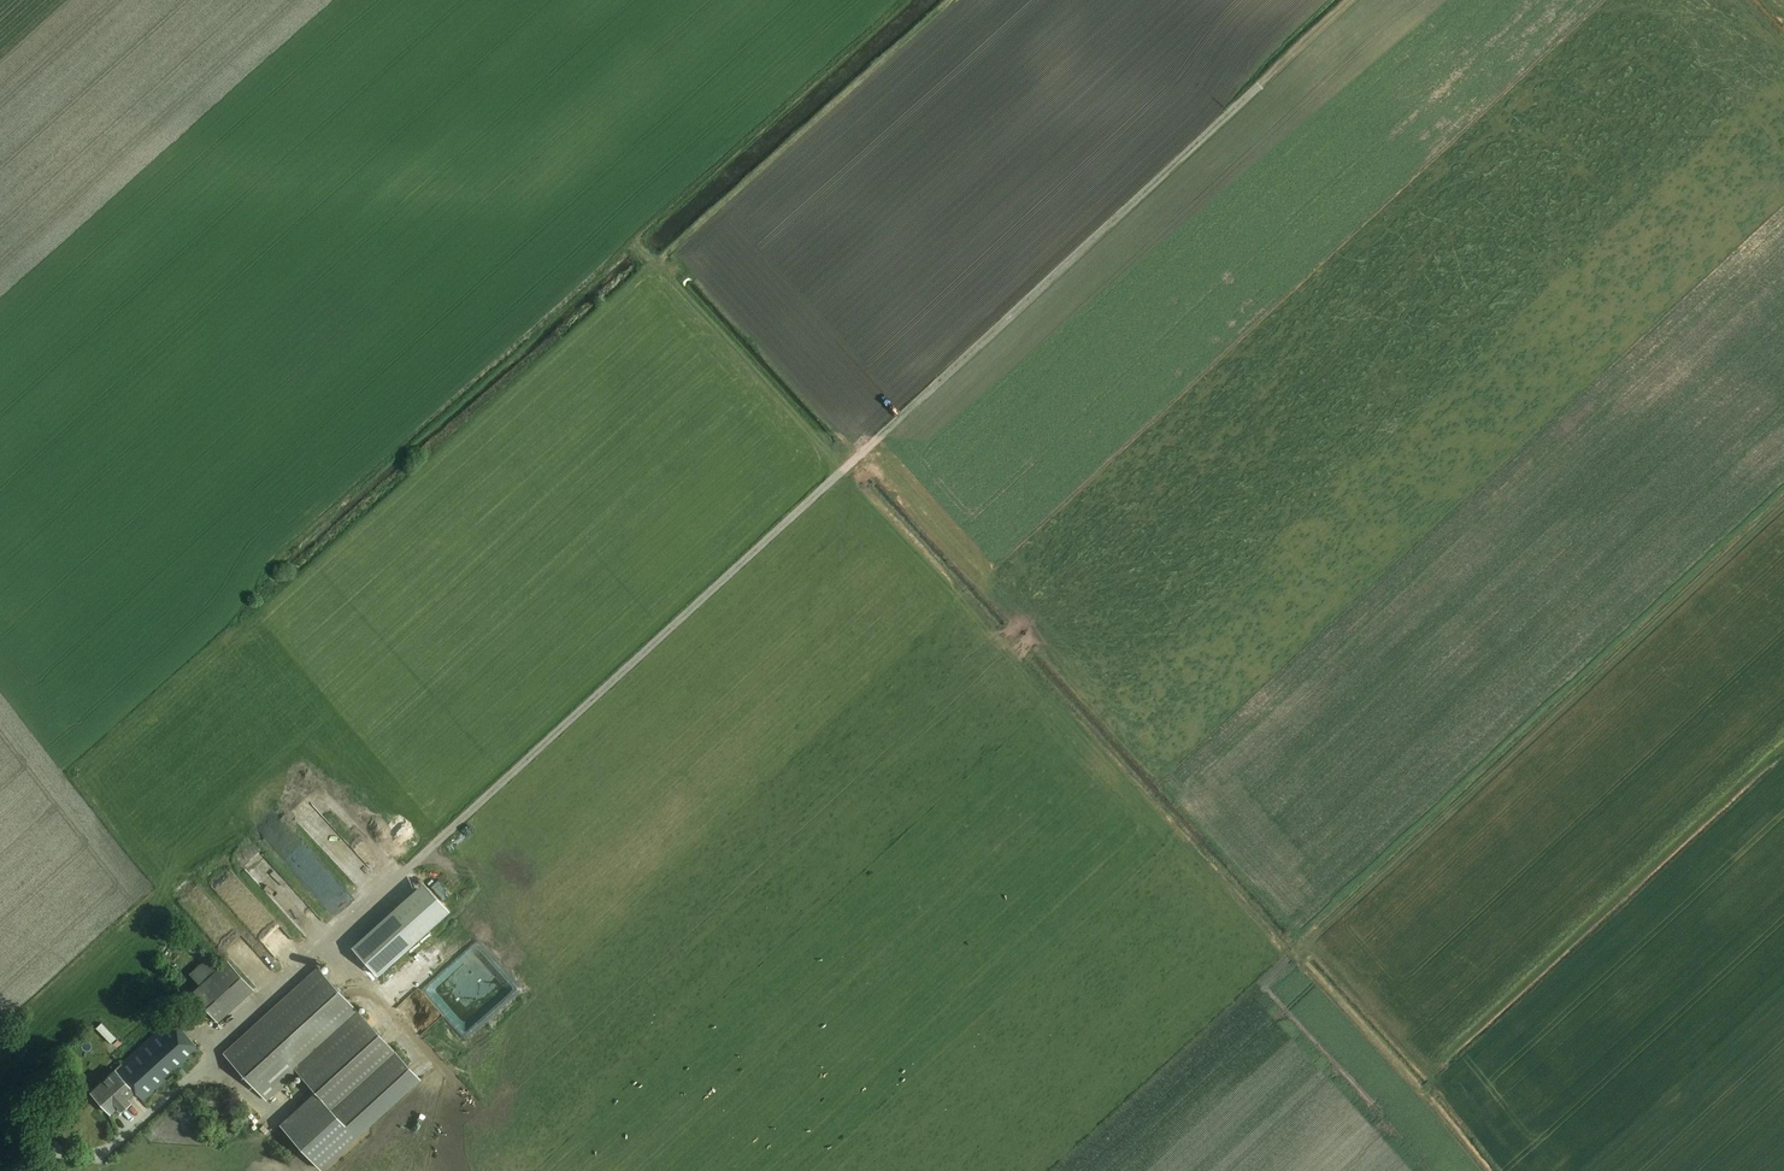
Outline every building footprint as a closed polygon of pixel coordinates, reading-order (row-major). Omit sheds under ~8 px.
[(223,904),(239,886),(226,875),(211,892),(223,904)] [(421,917),(397,945),(410,956),(434,927),(421,917)] [(219,967),(208,955),(189,972),(200,984),(192,992),(219,1021),(255,988),(228,959),(219,967)] [(280,1125),(322,1170),(323,1170),(422,1080),(398,1054),(317,966),(223,1052),(266,1099),(297,1071),(317,1092),(280,1125)] [(200,1048),(172,1017),(116,1067),(145,1098),(200,1048)] [(448,1044),(438,1046),(440,1055),(450,1053),(448,1044)] [(135,1089),(116,1068),(91,1090),(111,1111),(119,1104),(122,1108),(131,1100),(128,1096),(135,1089)]
